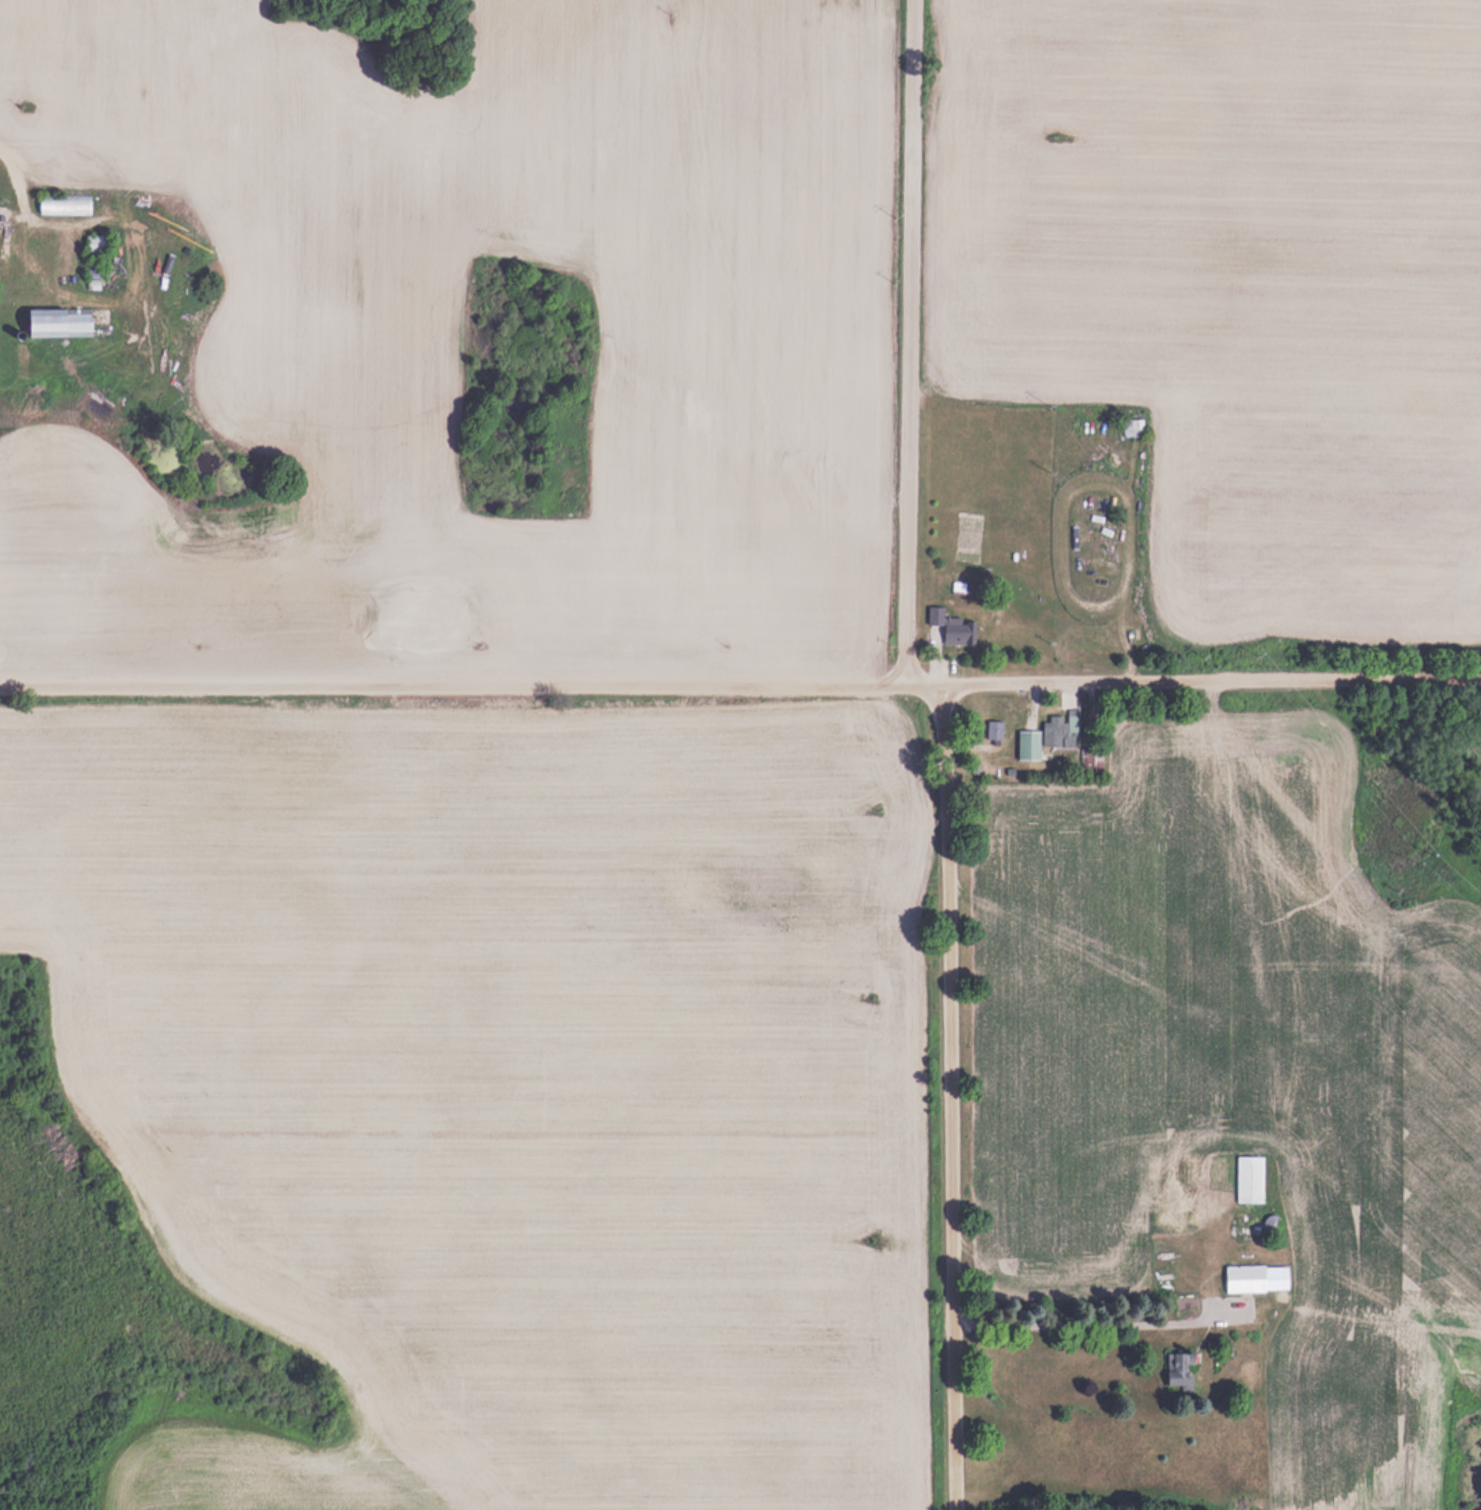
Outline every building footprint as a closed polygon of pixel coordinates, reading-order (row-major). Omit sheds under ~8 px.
[(92,193),(38,193),(38,213),(92,213),(92,193)] [(86,234),(86,250),(108,250),(108,234),(86,234)] [(94,307),(30,308),(30,335),(94,335),(94,307)] [(1121,418),(1121,436),(1143,436),(1143,418),(1121,418)] [(974,618),(945,618),(945,605),(926,605),(926,624),(943,624),(943,643),(974,643),(974,618)] [(1069,714),(1044,714),(1044,746),(1069,746),(1069,714)] [(1019,728),(1019,758),(1041,758),(1041,728),(1019,728)] [(1102,751),(1080,751),(1080,774),(1102,774),(1102,751)] [(1264,1155),(1236,1155),(1236,1202),(1264,1202),(1264,1155)] [(1225,1292),(1267,1292),(1267,1265),(1225,1265),(1225,1292)] [(1195,1352),(1168,1351),(1167,1384),(1182,1384),(1182,1391),(1194,1391),(1195,1352)]
